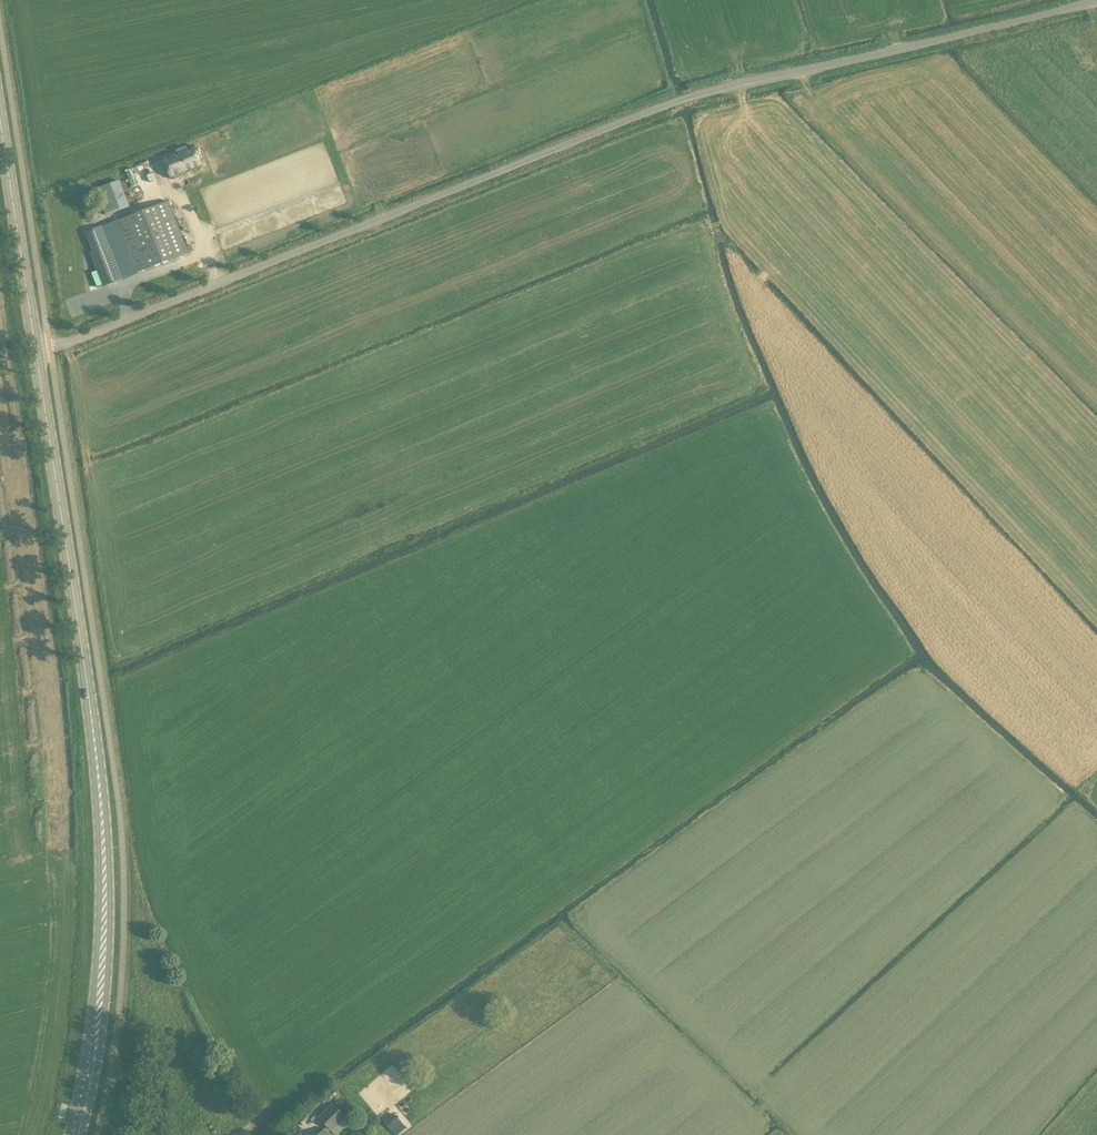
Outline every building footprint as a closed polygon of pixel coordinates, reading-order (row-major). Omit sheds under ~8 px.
[(177,153),(164,158),(172,179),(204,166),(202,162),(204,161),(199,148),(197,149),(196,146),(187,149),(186,147),(176,151),(177,153)] [(99,186),(107,212),(128,206),(120,180),(99,186)] [(86,233),(93,251),(90,252),(103,286),(188,253),(168,201),(86,233)] [(346,1117),(333,1103),(318,1117),(327,1127),(324,1129),(319,1134),(330,1134),(328,1133),(330,1130),(335,1134),(338,1134),(344,1128),(351,1122),(346,1117)] [(406,1127),(393,1113),(385,1121),(398,1134),(406,1127)]
